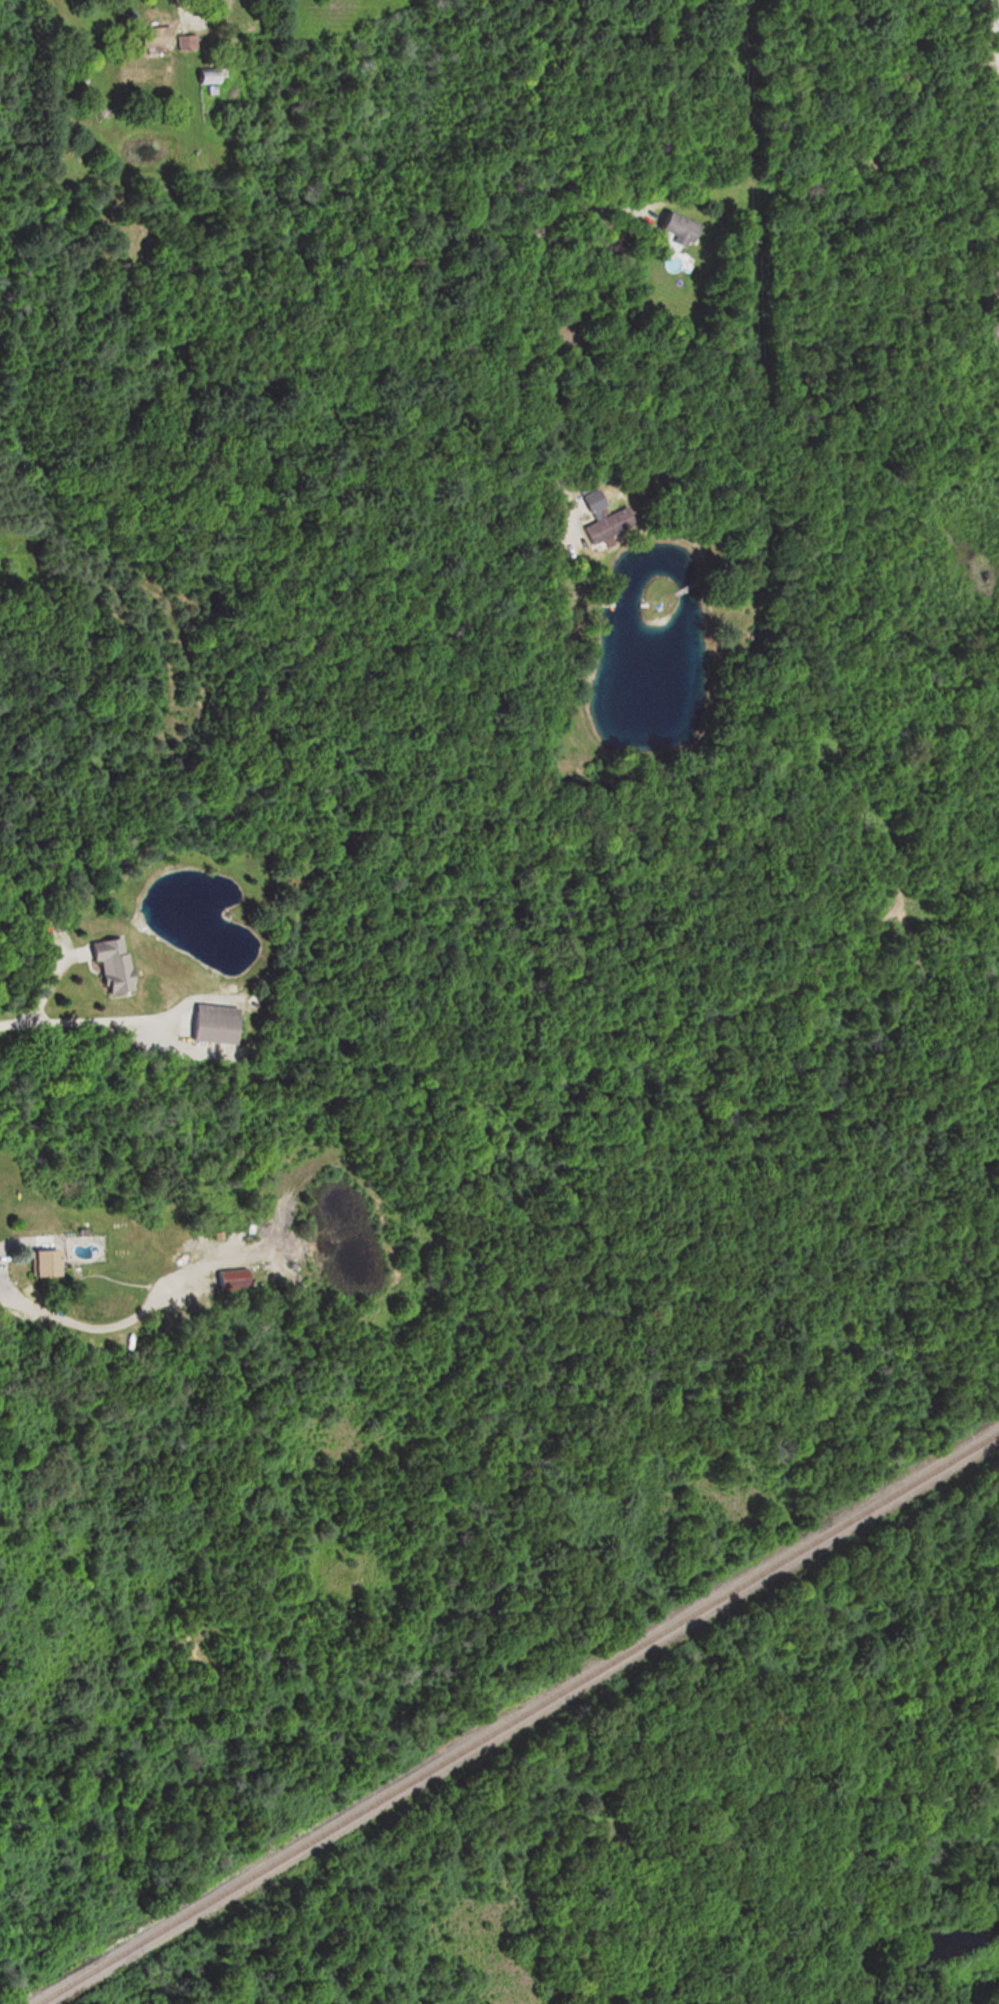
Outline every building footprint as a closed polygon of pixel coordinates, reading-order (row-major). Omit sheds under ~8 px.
[(134,47),(164,47),(164,28),(134,28),(134,47)] [(192,50),(192,36),(173,37),(173,50),(192,50)] [(210,83),(208,72),(188,75),(190,86),(210,83)] [(651,230),(679,244),(682,238),(690,242),(697,230),(660,211),(651,230)] [(580,523),(586,550),(608,544),(605,534),(631,528),(626,507),(603,512),(598,491),(578,495),(583,514),(592,512),(594,520),(580,523)] [(129,988),(120,936),(85,942),(88,962),(95,961),(101,993),(129,988)] [(188,1004),(185,1040),(237,1044),(240,1008),(188,1004)] [(53,1250),(26,1250),(26,1276),(53,1276),(53,1250)]
